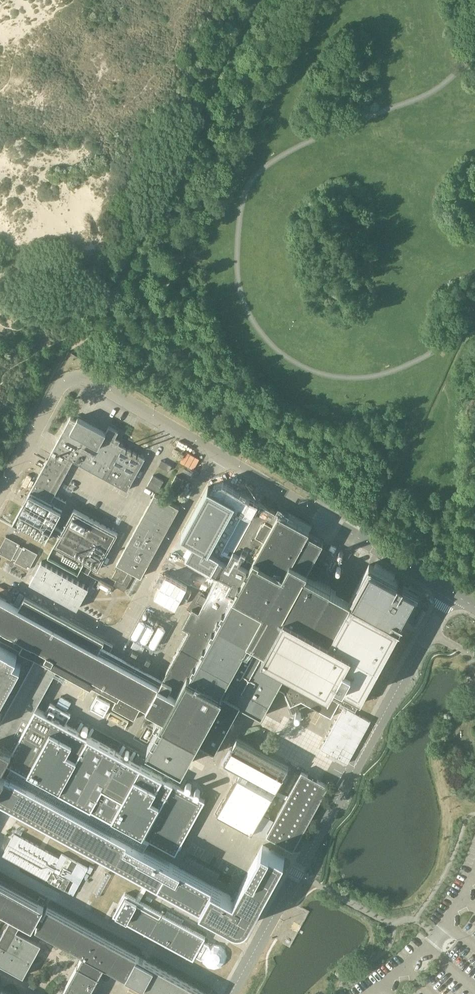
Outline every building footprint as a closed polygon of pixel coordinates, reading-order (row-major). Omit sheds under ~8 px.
[(74,460),(81,464),(129,490),(146,458),(120,443),(121,440),(116,437),(120,432),(110,426),(107,432),(79,417),(77,420),(72,417),(51,456),(49,460),(49,459),(26,502),(23,507),(14,523),(46,541),(51,531),(60,536),(55,545),(86,562),(81,570),(89,574),(93,566),(99,569),(112,545),(111,545),(114,541),(119,533),(75,509),(64,529),(55,524),(67,501),(55,495),(69,470),(68,470),(71,465),(72,465),(74,460)] [(148,486),(157,491),(159,491),(165,481),(159,478),(165,468),(170,471),(173,466),(162,460),(148,486)] [(178,476),(177,475),(170,487),(178,492),(185,480),(184,479),(183,481),(177,477),(178,476)] [(209,485),(182,533),(194,539),(187,553),(206,564),(213,567),(221,572),(260,501),(223,481),(222,481),(221,480),(220,480),(218,481),(217,481),(216,482),(215,483),(215,484),(213,487),(209,485)] [(142,576),(180,507),(156,493),(118,563),(142,576)] [(237,927),(242,929),(247,929),(251,926),(254,922),(262,908),(288,861),(261,846),(235,894),(233,897),(144,848),(146,843),(148,840),(149,839),(174,853),(205,799),(153,771),(66,723),(71,713),(50,702),(45,712),(37,707),(42,697),(59,666),(115,697),(118,699),(114,707),(135,719),(137,715),(141,708),(144,703),(165,715),(164,719),(159,716),(155,723),(160,726),(149,746),(184,765),(186,761),(188,756),(189,756),(195,744),(213,754),(217,748),(216,748),(240,704),(245,707),(263,716),(278,688),(285,691),(292,706),(302,701),(332,717),(343,698),(357,706),(360,700),(380,664),(401,626),(402,626),(401,625),(404,620),(405,621),(405,620),(404,620),(419,591),(405,583),(405,582),(404,583),(399,580),(400,580),(399,579),(399,580),(390,575),(389,574),(388,575),(381,570),(380,569),(370,564),(352,598),(332,587),(321,581),(320,581),(316,579),(322,569),(326,561),(317,555),(322,547),(324,542),(325,541),(323,540),(322,542),(310,535),(311,534),(309,533),(311,529),(310,528),(272,508),(260,501),(221,572),(209,594),(208,596),(201,593),(197,600),(193,608),(183,625),(190,629),(185,638),(174,658),(175,659),(172,665),(171,664),(167,671),(168,671),(160,685),(152,680),(115,660),(113,659),(108,656),(114,645),(70,621),(69,622),(65,619),(61,617),(26,597),(20,607),(0,597),(0,634),(2,635),(38,654),(16,694),(12,692),(11,694),(9,693),(5,699),(0,709),(0,798),(237,927)] [(6,538),(0,549),(0,552),(13,559),(13,558),(17,560),(16,561),(30,569),(39,553),(25,545),(24,547),(20,545),(21,544),(7,536),(6,538)] [(89,587),(42,561),(30,582),(78,608),(89,587)] [(140,579),(136,577),(127,592),(131,595),(140,579)] [(9,690),(15,692),(38,654),(2,635),(0,638),(0,706),(9,690)] [(130,644),(141,650),(145,643),(134,637),(130,644)] [(91,708),(104,715),(110,704),(97,696),(91,708)] [(372,721),(345,707),(322,749),(341,760),(348,764),(372,721)] [(218,814),(253,833),(287,771),(290,766),(258,748),(260,745),(259,744),(257,748),(238,737),(235,742),(235,743),(225,761),(242,770),(218,814)] [(267,835),(289,847),(294,850),(329,786),(318,780),(317,781),(309,776),(309,775),(303,771),(302,771),(267,835)] [(1,856),(74,895),(89,868),(88,868),(54,849),(52,853),(45,849),(40,846),(22,836),(21,836),(15,833),(14,832),(13,834),(1,856)] [(220,874),(187,857),(185,861),(217,878),(220,874)] [(100,975),(103,977),(105,979),(107,980),(109,979),(110,978),(111,976),(110,973),(108,972),(106,968),(107,966),(158,993),(208,993),(138,955),(48,906),(44,914),(41,912),(45,904),(0,880),(0,907),(14,914),(0,939),(0,962),(24,975),(26,971),(33,960),(36,954),(39,949),(42,943),(29,936),(31,934),(29,933),(31,929),(37,919),(40,921),(37,927),(70,945),(83,952),(84,953),(62,993),(89,993),(100,975)] [(137,899),(125,892),(118,903),(111,916),(121,921),(124,923),(194,961),(196,957),(202,960),(202,963),(208,968),(214,970),(221,968),(226,963),(228,956),(225,948),(219,944),(214,943),(210,944),(207,943),(209,939),(159,911),(137,899)]
